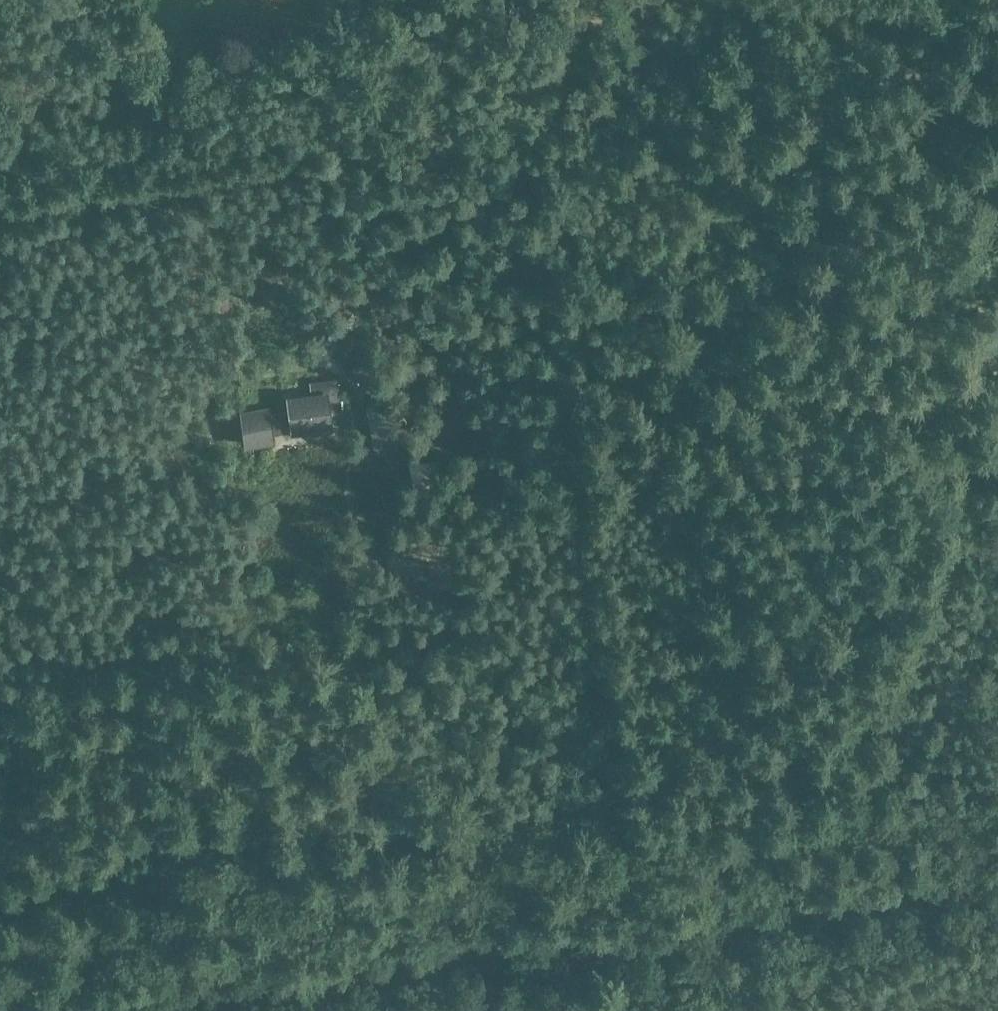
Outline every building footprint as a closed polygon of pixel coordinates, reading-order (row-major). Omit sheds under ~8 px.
[(355,379),(375,377),(371,349),(351,351),(355,379)] [(270,433),(328,425),(326,411),(338,409),(334,382),(313,385),(314,397),(290,400),(292,412),(268,415),(267,410),(243,413),(247,444),(271,441),(270,433)] [(377,453),(391,450),(401,448),(391,399),(387,400),(367,404),(377,453)]
